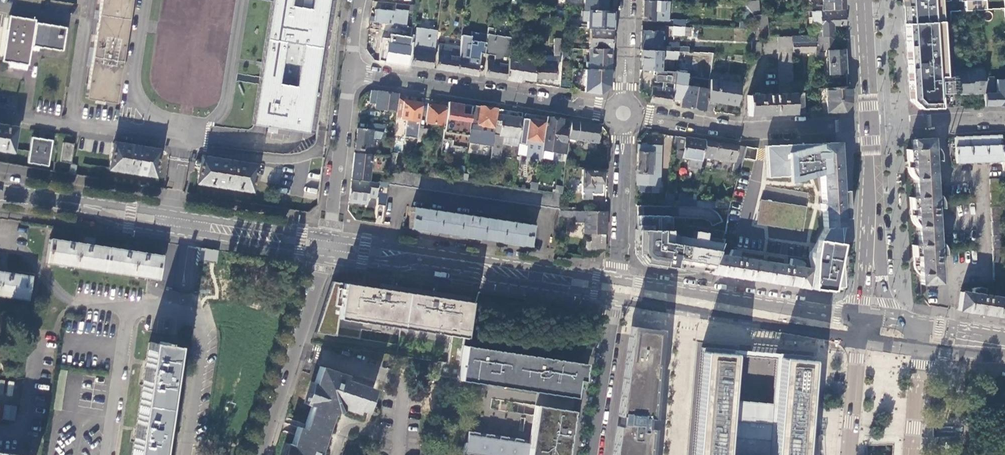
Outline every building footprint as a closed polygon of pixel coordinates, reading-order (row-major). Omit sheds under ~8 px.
[(112,103),(113,95),(112,95),(127,0),(100,0),(85,91),(84,91),(83,98),(112,103)] [(270,1),(261,61),(260,66),(259,74),(258,80),(257,84),(251,125),(254,125),(262,127),(298,132),(306,134),(327,0),(308,0),(306,9),(287,6),(288,0),(270,0),(270,1)] [(583,10),(587,11),(587,10),(606,10),(606,0),(584,0),(583,10)] [(667,20),(668,0),(661,0),(642,0),(641,8),(641,20),(667,20)] [(847,0),(823,0),(823,10),(813,10),(813,21),(822,22),(822,47),(834,47),(835,25),(846,25),(847,0)] [(942,76),(937,0),(902,0),(903,11),(904,30),(906,58),(907,79),(909,100),(918,109),(954,107),(953,93),(952,75),(942,76)] [(985,9),(984,0),(959,0),(963,0),(964,10),(985,9)] [(744,1),(741,1),(743,26),(750,26),(749,10),(744,1)] [(414,11),(414,4),(395,2),(394,11),(375,8),(374,21),(401,25),(405,26),(406,10),(414,11)] [(1004,16),(1004,7),(995,8),(995,13),(997,13),(997,16),(1004,16)] [(583,22),(587,22),(587,27),(589,27),(612,28),(612,21),(612,11),(606,10),(587,10),(587,11),(583,10),(583,22)] [(26,65),(29,50),(29,46),(38,47),(61,51),(65,27),(33,22),(34,20),(7,15),(0,60),(0,61),(6,61),(26,65)] [(683,34),(683,25),(672,25),(671,34),(683,34)] [(436,29),(416,26),(414,38),(415,38),(413,48),(410,65),(420,67),(431,68),(436,29)] [(611,39),(612,28),(589,27),(589,48),(611,49),(611,39)] [(496,29),(488,28),(487,32),(484,53),(484,54),(493,56),(493,60),(487,59),(484,76),(495,78),(505,79),(508,57),(511,38),(495,35),(496,29)] [(487,32),(472,30),(471,34),(461,33),(459,48),(455,72),(467,74),(476,75),(479,58),(476,58),(477,52),(484,53),(487,32)] [(660,31),(641,30),(640,34),(640,50),(641,50),(659,50),(660,31)] [(392,63),(406,65),(410,36),(406,35),(405,45),(393,43),(393,39),(381,37),(377,60),(392,63)] [(760,54),(761,36),(756,36),(756,41),(752,41),(751,53),(760,54)] [(554,37),(553,55),(554,55),(561,55),(562,48),(562,37),(554,37)] [(777,37),(779,93),(792,93),(790,37),(777,37)] [(677,51),(682,51),(682,47),(677,46),(677,42),(668,42),(668,51),(677,51)] [(438,45),(435,69),(445,71),(455,72),(459,48),(438,45)] [(611,59),(611,49),(589,48),(589,49),(588,69),(610,70),(611,59)] [(827,50),(829,76),(849,74),(846,48),(827,50)] [(659,58),(659,50),(641,50),(640,70),(653,70),(659,70),(659,58)] [(677,51),(668,51),(659,50),(659,58),(676,58),(677,51)] [(535,54),(534,59),(533,77),(554,78),(555,60),(554,59),(554,55),(553,55),(535,54)] [(517,59),(508,57),(505,79),(512,81),(518,82),(519,78),(533,80),(533,77),(534,59),(518,56),(517,59)] [(26,65),(6,61),(5,66),(25,70),(26,65)] [(983,92),(982,68),(961,69),(962,73),(952,74),(952,75),(953,93),(955,93),(955,92),(969,91),(969,93),(983,92)] [(610,77),(610,70),(588,69),(585,69),(584,91),(600,94),(610,85),(610,77)] [(672,82),(674,71),(659,70),(653,70),(652,81),(662,82),(664,82),(672,82)] [(738,84),(708,79),(707,89),(705,98),(706,98),(706,101),(734,106),(738,84)] [(995,80),(996,93),(987,94),(987,106),(999,105),(1004,105),(1004,79),(995,80)] [(651,84),(648,102),(658,103),(669,105),(671,88),(663,86),(661,86),(651,84)] [(692,109),(704,110),(705,98),(707,89),(682,85),(679,106),(692,109)] [(853,88),(827,87),(826,112),(853,113),(853,88)] [(386,92),(371,89),(369,100),(375,101),(374,108),(396,111),(398,94),(386,92)] [(793,93),(747,94),(747,115),(770,114),(794,114),(793,103),(793,93)] [(398,94),(396,111),(396,116),(400,116),(400,118),(406,119),(403,136),(416,138),(422,102),(403,100),(404,94),(398,94)] [(460,103),(448,101),(442,138),(452,139),(451,144),(466,147),(468,128),(470,114),(461,113),(462,103),(460,103)] [(425,122),(443,124),(446,106),(427,103),(425,122)] [(484,107),(471,105),(470,114),(468,128),(478,129),(479,125),(485,126),(490,127),(490,129),(485,128),(483,128),(478,157),(490,159),(490,156),(492,144),(494,129),(493,129),(496,108),(484,107)] [(541,157),(546,116),(535,114),(525,113),(524,118),(521,118),(518,137),(517,142),(527,143),(525,155),(541,157)] [(496,114),(494,129),(492,144),(501,145),(501,143),(516,146),(517,137),(518,137),(521,118),(496,114)] [(557,118),(546,116),(541,157),(550,159),(552,157),(553,151),(563,153),(565,142),(567,129),(561,128),(562,118),(557,118)] [(367,119),(366,129),(380,130),(383,131),(384,122),(367,119)] [(598,142),(601,124),(589,122),(571,120),(569,138),(598,142)] [(10,152),(14,127),(0,125),(0,150),(10,152)] [(427,128),(418,127),(416,141),(424,143),(427,128)] [(366,129),(357,128),(356,136),(354,149),(371,151),(373,133),(376,134),(379,135),(380,130),(366,129)] [(688,137),(674,135),(671,150),(674,150),(674,156),(689,158),(688,166),(700,168),(701,161),(704,140),(688,137)] [(25,164),(46,167),(51,141),(29,137),(25,164)] [(930,148),(930,138),(910,139),(911,149),(913,178),(913,187),(933,186),(931,160),(930,148)] [(723,143),(704,140),(701,161),(708,163),(709,158),(740,163),(742,158),(745,146),(723,143)] [(59,163),(72,165),(75,145),(63,143),(59,163)] [(636,165),(636,183),(638,183),(650,184),(652,184),(652,179),(659,179),(660,144),(637,143),(636,165)] [(837,143),(818,144),(820,178),(821,185),(839,185),(838,162),(837,143)] [(108,171),(154,177),(158,151),(112,144),(108,171)] [(501,145),(492,144),(490,156),(499,157),(501,145)] [(767,180),(820,178),(818,144),(769,146),(765,146),(767,180)] [(745,146),(742,158),(753,160),(755,148),(745,146)] [(375,161),(375,155),(354,152),(352,170),(351,178),(369,180),(371,160),(375,161)] [(196,183),(251,192),(255,165),(200,157),(196,183)] [(561,194),(389,169),(387,182),(387,183),(560,208),(561,194)] [(582,198),(590,198),(590,193),(601,193),(602,170),(581,169),(581,193),(582,193),(582,198)] [(378,183),(351,180),(349,194),(348,201),(366,203),(367,196),(376,197),(378,183)] [(839,185),(821,185),(822,204),(820,204),(820,210),(823,210),(824,227),(842,227),(841,220),(839,191),(839,185)] [(933,196),(933,186),(913,187),(914,197),(916,226),(916,235),(936,234),(934,208),(933,196)] [(378,205),(385,206),(386,193),(379,192),(378,205)] [(693,206),(694,199),(678,198),(677,206),(693,206)] [(730,202),(694,199),(693,206),(729,208),(730,202)] [(767,224),(768,203),(760,202),(758,223),(767,224)] [(514,243),(529,245),(532,224),(411,206),(408,227),(420,229),(472,237),(514,243)] [(605,229),(606,212),(560,210),(559,216),(575,217),(581,218),(583,221),(583,225),(582,234),(591,234),(591,240),(584,239),(583,254),(595,256),(604,248),(605,229)] [(683,223),(684,216),(668,216),(668,215),(642,214),(636,214),(636,218),(636,228),(634,228),(634,253),(642,263),(656,265),(691,270),(698,271),(698,269),(709,270),(715,254),(724,230),(683,223)] [(842,227),(824,227),(810,253),(809,259),(811,269),(808,287),(832,291),(833,286),(840,285),(839,268),(838,252),(839,242),(842,227)] [(936,234),(916,235),(917,244),(919,274),(919,284),(939,283),(937,256),(936,241),(936,234)] [(46,262),(159,279),(163,256),(136,252),(80,244),(50,239),(46,262)] [(558,244),(555,244),(554,252),(563,254),(565,241),(559,240),(558,244)] [(219,262),(220,250),(204,248),(202,260),(213,261),(219,262)] [(730,250),(727,256),(736,258),(737,250),(730,250)] [(758,280),(761,261),(736,258),(727,256),(715,254),(709,270),(708,272),(734,276),(758,280)] [(795,259),(789,258),(788,266),(800,267),(801,263),(800,262),(799,262),(799,261),(798,260),(797,260),(796,260),(795,259)] [(781,283),(808,287),(811,269),(800,267),(788,266),(761,261),(758,280),(781,283)] [(28,300),(31,277),(0,272),(0,296),(28,300)] [(359,339),(361,329),(336,325),(338,314),(451,331),(446,363),(443,363),(441,362),(436,376),(455,379),(458,379),(458,376),(462,346),(469,297),(423,291),(422,295),(413,293),(413,289),(399,287),(398,291),(389,290),(389,286),(379,284),(379,288),(332,281),(317,326),(314,332),(359,339)] [(981,294),(970,293),(960,291),(957,309),(979,313),(1004,316),(1004,298),(981,294)] [(651,428),(650,428),(650,418),(652,419),(659,331),(629,326),(617,416),(620,416),(619,421),(618,426),(616,425),(612,454),(649,454),(651,428)] [(163,430),(172,372),(176,346),(165,344),(165,340),(160,340),(160,343),(150,342),(133,454),(159,454),(163,430)] [(584,363),(462,346),(458,376),(574,394),(577,380),(582,381),(584,363)] [(809,356),(701,347),(692,454),(801,454),(809,356)] [(319,366),(307,404),(311,406),(305,424),(304,426),(303,428),(297,426),(296,430),(294,435),(290,448),(287,447),(284,454),(321,454),(322,454),(318,453),(324,436),(325,433),(331,414),(334,415),(335,411),(336,412),(339,410),(341,409),(342,405),(365,412),(372,389),(344,380),(345,375),(319,366)] [(66,372),(59,371),(53,409),(60,410),(66,372)] [(574,394),(458,376),(458,379),(536,392),(574,397),(574,394)] [(536,392),(534,405),(555,408),(572,411),(574,397),(536,392)] [(941,394),(934,393),(933,407),(940,408),(941,394)] [(572,411),(555,408),(534,405),(529,440),(529,444),(527,454),(565,454),(572,411)] [(464,443),(461,452),(480,454),(482,454),(485,437),(484,437),(478,436),(478,433),(468,431),(466,443),(464,443)] [(493,435),(485,434),(484,437),(485,437),(482,454),(497,454),(499,439),(493,438),(493,435)] [(508,437),(499,436),(499,439),(497,454),(512,454),(514,441),(507,440),(508,437)] [(522,439),(514,438),(514,441),(512,454),(527,454),(529,444),(528,444),(522,443),(522,439)]
